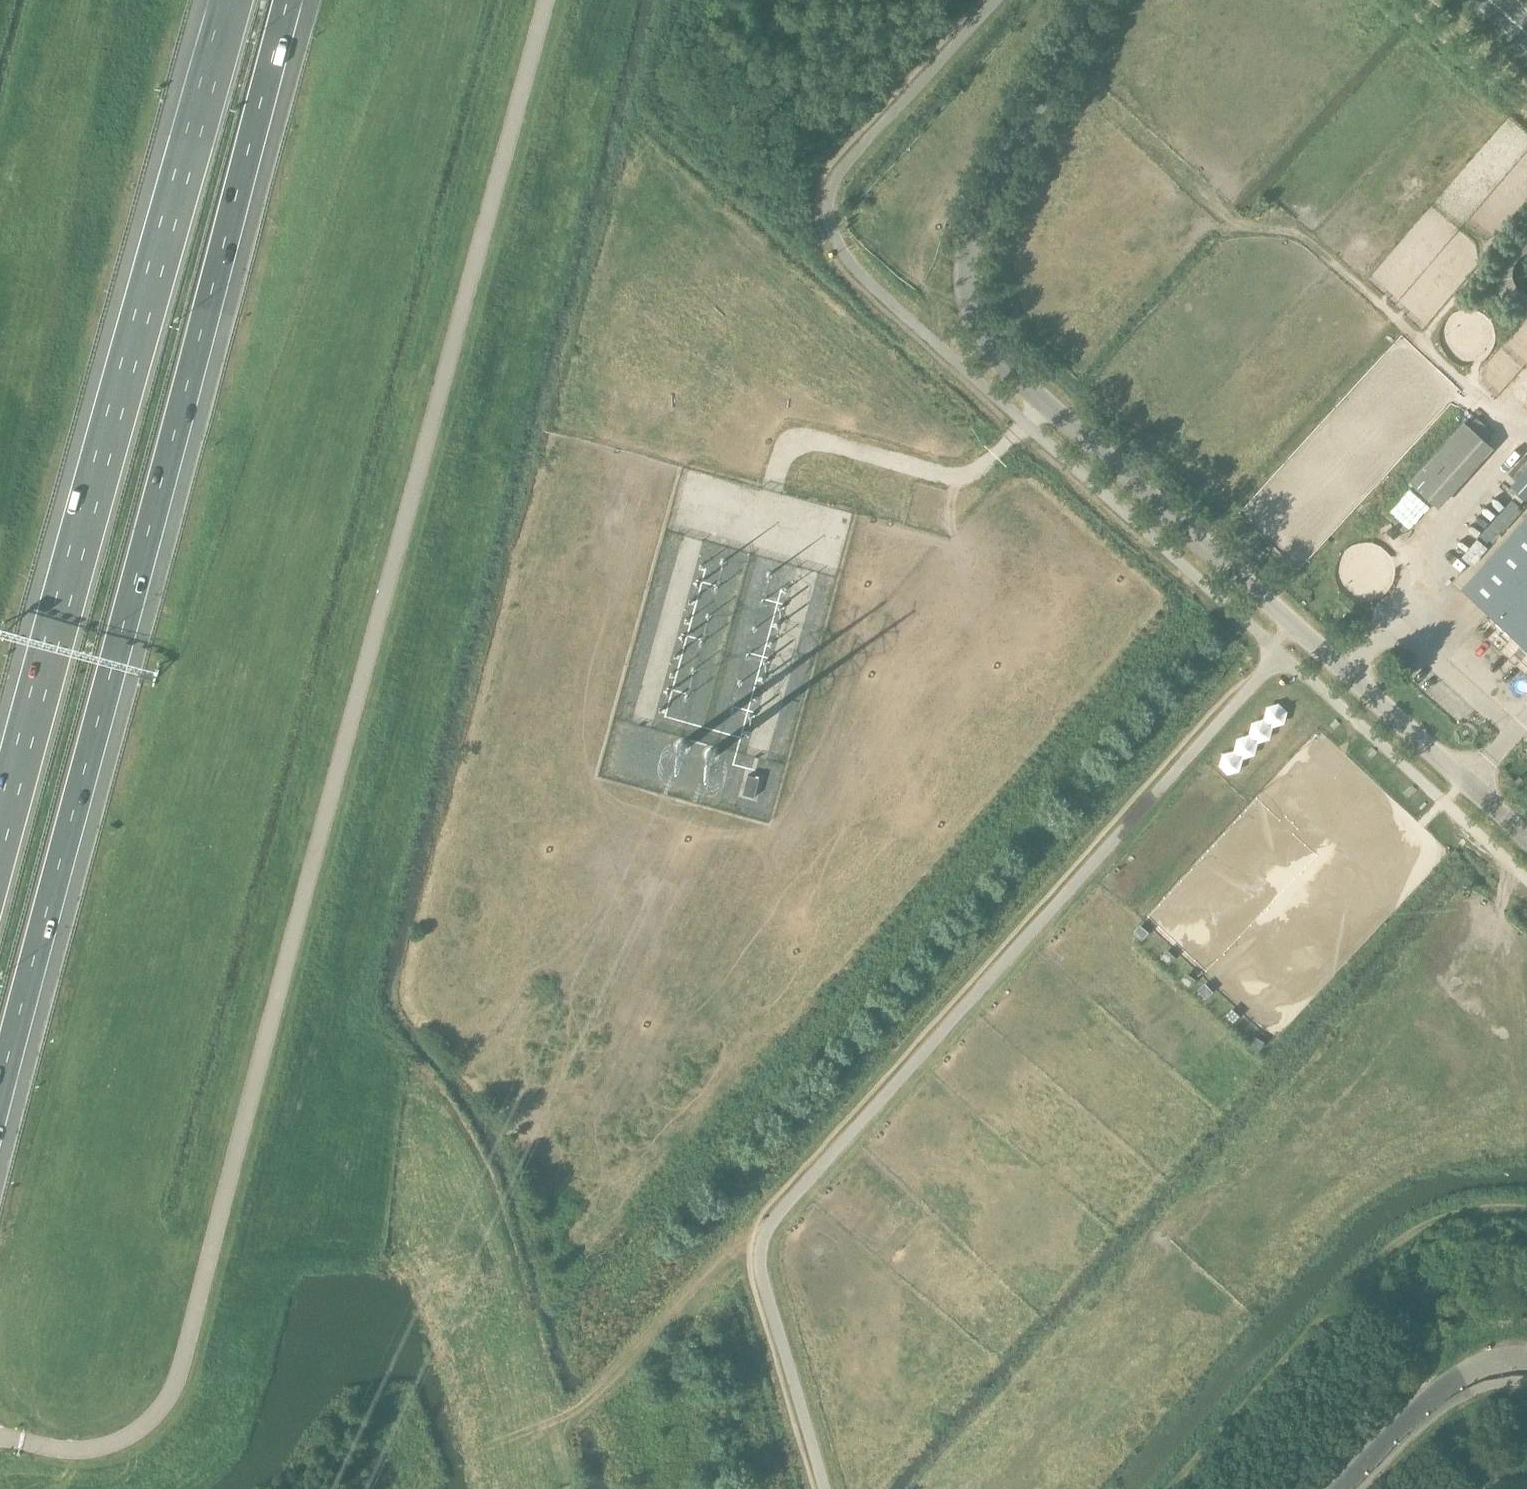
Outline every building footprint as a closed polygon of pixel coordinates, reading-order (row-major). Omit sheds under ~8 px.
[(1464,420),(1409,482),(1434,503),(1435,504),(1489,443),(1487,441),(1464,420)] [(1524,499),(1526,496),(1526,468),(1510,486),(1524,499)] [(1487,540),(1518,506),(1510,499),(1480,534),(1487,540)] [(1463,589),(1526,647),(1526,518),(1463,589)]
